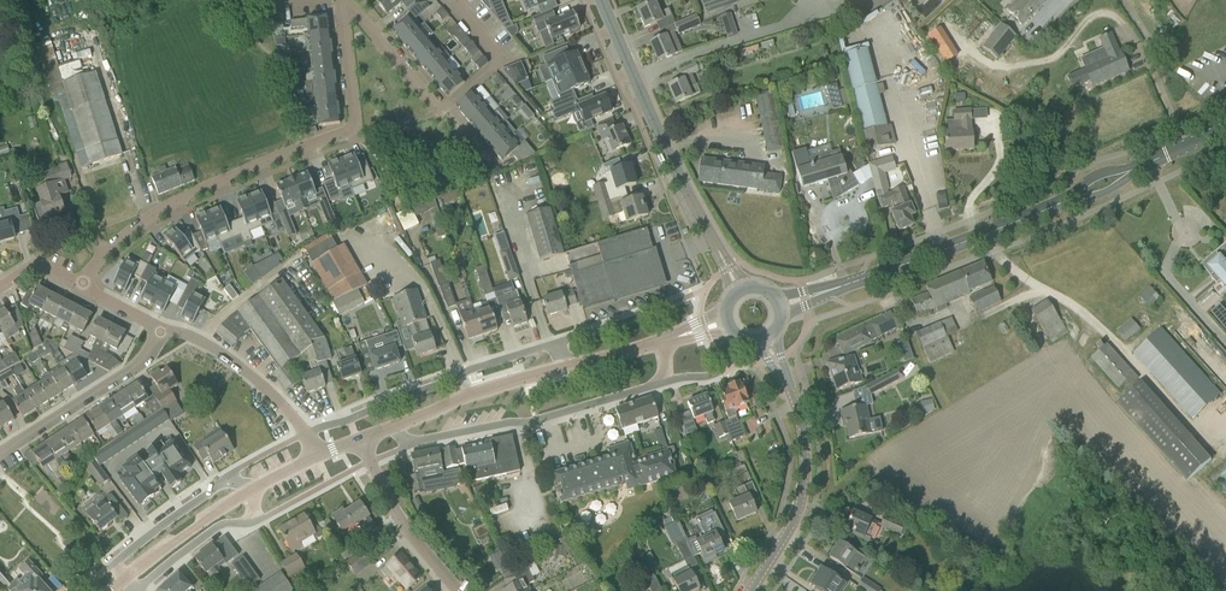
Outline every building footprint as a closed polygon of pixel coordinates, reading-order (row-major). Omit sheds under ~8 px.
[(376,2),(387,15),(393,9),(394,10),(401,5),(400,4),(402,3),(407,9),(417,0),(378,0),(376,2)] [(501,0),(493,0),(488,2),(491,10),(489,11),(501,26),(510,22),(501,0)] [(1013,17),(1021,26),(1047,0),(1016,0),(1005,10),(1013,17)] [(661,30),(674,25),(674,24),(667,8),(657,12),(653,3),(634,12),(636,18),(640,17),(645,28),(658,22),(661,30)] [(448,16),(442,8),(436,13),(442,21),(448,16)] [(579,28),(578,24),(580,23),(577,16),(575,16),(573,13),(556,20),(552,10),(532,18),(538,33),(546,30),(551,40),(563,35),(564,37),(570,34),(569,33),(579,28)] [(401,42),(418,28),(418,29),(421,26),(411,15),(392,31),(396,37),(401,42)] [(696,15),(674,24),(674,25),(678,35),(700,25),(696,15)] [(329,33),(329,25),(328,17),(290,21),(291,28),(307,27),(308,35),(329,33)] [(1091,29),(1094,37),(1111,30),(1107,22),(1091,29)] [(453,36),(461,30),(456,24),(447,32),(452,38),(453,37),(453,36)] [(982,47),(997,59),(1016,36),(1002,24),(982,47)] [(406,48),(410,53),(427,39),(418,29),(418,28),(401,42),(406,48)] [(733,29),(724,32),(726,38),(735,35),(733,29)] [(940,29),(930,36),(946,62),(956,56),(940,29)] [(459,44),(467,37),(461,30),(453,36),(453,37),(459,44)] [(675,32),(650,43),(658,62),(683,51),(675,32)] [(331,48),(330,41),(329,33),(308,35),(304,35),(306,51),(310,51),(331,48)] [(1084,69),(1067,77),(1072,88),(1089,80),(1092,87),(1128,71),(1125,64),(1119,52),(1119,53),(1110,34),(1100,39),(1108,57),(1084,68),(1084,69)] [(285,38),(274,39),(277,46),(285,45),(285,38)] [(415,58),(420,64),(436,50),(427,39),(410,53),(415,59),(415,58)] [(759,44),(761,50),(773,47),(771,40),(759,44)] [(49,41),(37,45),(55,101),(60,100),(79,158),(83,169),(91,167),(90,165),(122,154),(95,72),(82,76),(78,63),(77,60),(58,67),(49,41)] [(476,48),(470,41),(464,46),(471,53),(476,48)] [(738,50),(740,56),(758,51),(757,45),(738,50)] [(579,57),(576,52),(570,55),(567,47),(542,57),(552,80),(585,66),(581,56),(581,57),(579,57)] [(333,64),(332,56),(331,48),(310,51),(312,66),(333,64)] [(843,55),(868,151),(891,145),(867,49),(843,55)] [(425,70),(429,75),(446,62),(436,50),(420,64),(425,70)] [(291,53),(280,55),(284,66),(288,65),(291,56),(291,53)] [(479,70),(488,63),(483,57),(474,64),(479,70)] [(433,81),(438,86),(455,73),(446,62),(429,75),(433,81)] [(526,74),(521,62),(501,70),(514,86),(519,84),(522,83),(519,77),(526,74)] [(335,79),(333,64),(312,66),(307,66),(308,74),(312,73),(313,82),(335,79)] [(690,66),(679,70),(683,78),(691,74),(697,72),(694,64),(690,66)] [(589,83),(587,77),(589,77),(585,66),(552,80),(555,87),(562,84),(566,93),(589,83)] [(455,73),(438,86),(448,97),(464,84),(455,73)] [(683,80),(669,86),(676,104),(687,99),(699,93),(696,86),(691,74),(683,78),(683,80)] [(499,77),(494,81),(499,87),(504,83),(499,77)] [(313,82),(315,97),(337,95),(335,79),(313,82)] [(522,83),(519,84),(523,93),(532,89),(528,80),(522,83)] [(299,83),(291,84),(293,91),(300,91),(299,83)] [(842,108),(836,84),(826,87),(833,110),(842,108)] [(511,89),(505,94),(509,99),(515,94),(511,89)] [(465,118),(484,101),(475,90),(456,107),(460,112),(465,118)] [(558,109),(577,101),(574,93),(550,103),(554,111),(558,109)] [(756,95),(766,151),(780,148),(771,93),(756,95)] [(965,94),(955,94),(955,102),(965,102),(965,94)] [(338,110),(337,95),(315,97),(316,106),(311,107),(312,113),(317,113),(338,110)] [(516,95),(512,99),(517,105),(521,101),(516,95)] [(577,101),(558,109),(562,118),(580,110),(585,122),(611,112),(604,96),(594,100),(592,95),(577,101)] [(474,129),(493,112),(484,101),(465,118),(470,124),(474,129)] [(534,116),(526,107),(522,112),(529,120),(534,116)] [(338,110),(317,113),(319,126),(340,124),(339,117),(338,110)] [(945,133),(945,139),(946,151),(973,149),(972,131),(971,131),(970,121),(971,121),(970,111),(953,112),(954,122),(961,121),(962,132),(945,133)] [(500,126),(503,124),(493,112),(474,129),(479,134),(484,140),(500,126)] [(607,138),(613,152),(630,145),(622,125),(615,128),(612,120),(596,127),(602,140),(607,138)] [(489,146),(493,151),(509,137),(509,136),(500,126),(484,140),(489,146)] [(522,144),(513,133),(509,136),(509,137),(493,151),(496,154),(502,162),(511,154),(518,162),(535,154),(524,141),(522,144)] [(10,155),(7,146),(0,148),(0,158),(10,155)] [(354,155),(341,160),(350,185),(349,185),(351,190),(374,181),(368,166),(360,169),(355,158),(354,155)] [(852,175),(846,165),(843,166),(841,157),(796,170),(801,184),(802,188),(827,180),(833,201),(847,192),(859,186),(852,175)] [(891,158),(869,165),(878,199),(882,210),(897,204),(899,210),(892,213),(894,220),(899,231),(912,225),(909,217),(914,215),(903,189),(903,188),(898,190),(888,194),(886,190),(888,190),(883,173),(895,170),(894,167),(891,158)] [(782,176),(763,173),(763,167),(714,161),(702,159),(699,181),(760,189),(760,192),(779,195),(782,176)] [(860,159),(854,162),(858,169),(864,165),(860,159)] [(333,180),(323,184),(331,202),(341,198),(338,190),(349,185),(350,185),(341,160),(328,166),(333,180)] [(41,203),(33,206),(38,221),(54,215),(55,216),(59,214),(64,212),(62,205),(63,205),(61,199),(60,200),(59,196),(57,197),(53,184),(71,178),(66,164),(58,167),(58,168),(37,176),(42,188),(37,190),(41,203)] [(160,174),(152,177),(159,195),(195,180),(188,165),(177,170),(176,168),(167,171),(165,166),(158,169),(160,174)] [(607,183),(593,187),(597,199),(598,203),(622,196),(620,189),(636,184),(630,166),(611,172),(605,173),(604,174),(607,183)] [(307,173),(292,180),(304,211),(310,208),(306,200),(316,196),(307,173)] [(304,211),(292,180),(276,186),(285,208),(295,204),(298,213),(304,211)] [(261,228),(274,223),(271,216),(262,192),(249,197),(261,228)] [(622,196),(598,203),(603,219),(613,216),(623,213),(626,222),(636,219),(646,216),(646,215),(640,198),(624,203),(622,196)] [(249,197),(236,202),(243,218),(235,221),(240,236),(243,243),(250,240),(251,239),(249,233),(261,228),(249,197)] [(318,204),(327,224),(335,221),(327,200),(318,204)] [(15,239),(11,226),(21,223),(18,211),(17,208),(2,212),(4,219),(0,220),(0,243),(15,239)] [(208,213),(219,242),(220,244),(240,236),(235,221),(227,225),(221,208),(208,213)] [(563,255),(550,209),(526,216),(540,262),(563,255)] [(296,234),(287,212),(279,216),(288,238),(296,234)] [(219,242),(208,213),(195,218),(205,242),(207,247),(219,242)] [(165,239),(181,259),(183,260),(202,245),(189,229),(181,235),(176,230),(165,239)] [(663,284),(653,251),(654,251),(653,249),(647,229),(597,244),(603,265),(578,273),(575,264),(569,265),(579,297),(582,309),(614,299),(615,299),(615,298),(663,284)] [(499,252),(509,279),(518,276),(504,236),(495,238),(500,252),(499,252)] [(250,240),(243,243),(245,248),(252,246),(250,240)] [(334,300),(358,289),(367,285),(343,245),(312,263),(334,300)] [(146,252),(141,262),(148,266),(153,256),(146,252)] [(274,257),(279,262),(282,259),(278,254),(274,257)] [(1209,267),(1214,273),(1210,276),(1217,284),(1221,281),(1225,287),(1225,263),(1220,257),(1209,267)] [(271,271),(277,266),(271,258),(265,261),(271,271)] [(444,301),(448,308),(455,305),(448,282),(447,283),(444,275),(440,260),(431,263),(436,278),(439,285),(444,301)] [(113,285),(125,291),(133,276),(141,280),(148,266),(141,262),(140,261),(137,268),(125,262),(113,285)] [(911,300),(917,315),(918,317),(929,312),(931,317),(939,314),(937,309),(969,296),(969,292),(992,282),(988,273),(983,262),(926,286),(928,293),(911,300)] [(476,273),(484,296),(494,293),(486,270),(476,273)] [(140,299),(152,305),(166,279),(154,273),(140,299)] [(152,305),(164,312),(176,289),(165,283),(167,280),(166,279),(152,305)] [(191,279),(177,306),(184,310),(181,317),(193,323),(205,300),(194,294),(200,283),(191,279)] [(305,353),(309,363),(317,361),(311,343),(324,339),(320,335),(307,317),(290,293),(281,280),(238,311),(224,324),(216,333),(232,347),(242,335),(250,329),(279,370),(273,374),(285,391),(298,381),(287,366),(305,353)] [(224,289),(233,301),(238,296),(235,293),(230,285),(224,289)] [(1150,286),(1140,295),(1149,306),(1159,296),(1150,286)] [(1002,302),(995,287),(970,298),(977,313),(1002,302)] [(29,306),(42,313),(51,295),(38,288),(36,291),(29,288),(20,305),(28,309),(29,306)] [(358,289),(334,300),(332,301),(338,314),(338,315),(364,303),(358,289)] [(416,290),(393,298),(401,321),(403,328),(408,326),(417,323),(426,320),(416,290)] [(495,297),(496,299),(500,310),(506,308),(513,327),(527,322),(516,290),(495,297)] [(543,299),(544,304),(548,316),(566,310),(565,307),(577,303),(573,290),(561,294),(560,294),(543,299)] [(42,313),(56,320),(65,302),(51,295),(42,313)] [(1031,311),(1038,321),(1050,339),(1066,329),(1047,300),(1031,311)] [(68,329),(69,327),(78,309),(65,302),(56,320),(64,324),(61,328),(66,331),(68,329)] [(481,307),(474,310),(483,335),(497,330),(493,319),(487,302),(481,304),(481,307)] [(1225,326),(1225,309),(1221,304),(1213,312),(1225,326)] [(0,313),(0,331),(7,341),(19,333),(17,330),(23,327),(18,311),(15,306),(6,311),(4,310),(0,313)] [(86,327),(92,316),(78,309),(69,327),(75,330),(82,334),(86,327)] [(483,335),(474,310),(466,312),(465,309),(458,312),(464,329),(468,340),(483,335)] [(890,312),(864,325),(872,340),(901,325),(894,310),(893,310),(890,312)] [(82,358),(81,358),(92,364),(112,327),(98,319),(89,337),(95,341),(92,348),(93,349),(89,355),(79,351),(77,356),(82,358)] [(1117,331),(1125,340),(1140,328),(1132,319),(1117,331)] [(401,321),(396,322),(398,329),(405,350),(414,347),(417,356),(436,350),(432,339),(430,334),(422,336),(417,323),(408,326),(403,328),(401,321)] [(916,334),(922,346),(946,335),(940,323),(916,334)] [(864,324),(835,339),(844,355),(872,341),(872,340),(864,325),(864,324)] [(112,327),(92,364),(97,366),(101,368),(112,357),(105,354),(110,346),(117,350),(120,343),(121,343),(122,341),(122,340),(125,333),(112,327)] [(40,345),(41,343),(35,328),(29,336),(32,347),(40,345)] [(1134,353),(1142,362),(1193,418),(1220,394),(1161,329),(1134,353)] [(370,356),(375,370),(400,362),(395,348),(402,346),(397,334),(380,340),(383,348),(377,350),(375,345),(369,347),(369,350),(368,350),(370,356)] [(59,346),(77,356),(79,351),(83,342),(71,336),(67,343),(62,340),(61,341),(61,342),(59,346)] [(58,346),(59,346),(61,342),(61,341),(55,338),(52,342),(45,339),(42,344),(41,343),(40,345),(42,345),(43,348),(44,349),(48,346),(53,353),(54,355),(58,346)] [(325,339),(324,339),(311,343),(317,361),(318,364),(332,359),(325,339)] [(1092,358),(1100,367),(1119,388),(1135,374),(1107,344),(1092,358)] [(40,360),(53,353),(48,346),(44,349),(43,348),(36,352),(35,353),(39,359),(40,360)] [(337,365),(339,370),(342,381),(361,375),(357,363),(352,347),(343,350),(347,361),(337,365)] [(910,350),(901,353),(905,362),(913,359),(910,350)] [(14,353),(1,361),(6,369),(19,362),(14,353)] [(35,353),(27,358),(31,364),(39,359),(35,353)] [(832,378),(836,390),(862,382),(854,356),(840,360),(839,357),(827,361),(832,378)] [(60,363),(61,365),(74,385),(87,377),(86,377),(93,372),(92,369),(97,366),(92,364),(81,358),(77,362),(76,360),(70,364),(67,360),(60,363)] [(317,361),(309,363),(313,373),(301,377),(307,393),(325,387),(321,375),(320,371),(319,371),(317,365),(318,364),(317,361)] [(61,365),(48,373),(61,393),(74,385),(61,365)] [(18,366),(11,371),(14,376),(15,377),(23,372),(18,366)] [(162,409),(163,411),(167,417),(170,421),(183,413),(176,403),(177,402),(170,390),(178,385),(167,368),(161,373),(159,370),(150,376),(162,394),(159,397),(155,399),(162,409)] [(866,387),(871,396),(905,378),(901,369),(866,387)] [(11,371),(0,377),(0,388),(1,390),(8,387),(5,381),(14,376),(11,371)] [(43,381),(38,385),(48,401),(61,393),(48,373),(41,378),(43,381)] [(729,434),(729,435),(732,441),(732,442),(745,436),(734,409),(747,404),(745,399),(747,398),(742,388),(746,387),(743,381),(726,388),(726,389),(723,390),(723,391),(722,392),(724,398),(721,399),(725,408),(724,408),(728,420),(725,421),(730,434),(729,434)] [(1116,404),(1187,482),(1211,459),(1141,382),(1116,404)] [(144,403),(152,415),(162,409),(155,399),(153,395),(148,399),(144,393),(144,392),(143,390),(142,390),(138,384),(125,392),(136,409),(144,403)] [(30,386),(24,389),(23,390),(35,409),(48,401),(38,385),(31,389),(30,386)] [(23,390),(24,389),(21,386),(13,390),(17,397),(12,401),(23,417),(35,409),(23,390)] [(209,386),(203,392),(208,397),(214,391),(209,386)] [(123,417),(136,409),(125,392),(112,401),(123,417)] [(689,412),(677,416),(685,437),(697,432),(692,420),(694,419),(704,416),(707,424),(715,421),(712,412),(713,412),(711,407),(707,395),(687,403),(691,412),(690,413),(689,412)] [(651,398),(616,410),(619,421),(617,422),(619,430),(622,429),(622,430),(637,425),(658,418),(655,409),(651,398)] [(932,399),(921,401),(923,411),(934,409),(932,399)] [(116,422),(123,417),(112,401),(100,409),(118,435),(123,432),(116,422)] [(0,407),(0,427),(1,427),(13,420),(7,409),(4,404),(0,407)] [(871,434),(865,406),(852,408),(841,411),(844,426),(846,426),(849,438),(861,436),(871,434)] [(112,439),(118,435),(100,409),(87,417),(98,434),(106,428),(112,439)] [(169,421),(162,411),(132,431),(93,456),(100,466),(169,421)] [(132,419),(137,426),(144,420),(140,414),(132,419)] [(83,420),(70,429),(80,444),(93,435),(90,430),(83,420)] [(725,436),(729,435),(729,434),(730,434),(725,421),(724,421),(724,422),(714,426),(719,438),(725,436)] [(70,429),(58,437),(67,452),(80,444),(70,429)] [(227,456),(226,455),(234,450),(220,429),(193,447),(202,461),(209,457),(213,463),(222,458),(223,458),(227,456)] [(665,445),(661,430),(655,432),(659,447),(665,445)] [(442,450),(445,462),(446,468),(458,466),(458,465),(464,464),(468,483),(484,479),(508,474),(520,471),(512,435),(489,440),(490,443),(488,443),(487,441),(481,442),(481,445),(455,451),(454,448),(442,450)] [(58,437),(45,445),(64,474),(73,468),(71,465),(63,462),(59,457),(67,452),(58,437)] [(128,475),(120,481),(140,507),(162,490),(153,478),(161,473),(171,489),(181,483),(176,475),(181,472),(182,474),(191,467),(174,443),(166,449),(161,442),(146,452),(153,462),(144,467),(137,458),(123,469),(128,475)] [(648,456),(648,458),(635,462),(629,443),(608,449),(610,458),(585,465),(585,463),(577,465),(578,468),(553,475),(552,475),(561,505),(562,504),(625,484),(627,491),(675,476),(668,450),(648,456)] [(91,444),(83,449),(88,456),(96,451),(91,444)] [(64,474),(45,445),(32,453),(37,460),(36,460),(38,463),(38,462),(43,469),(48,465),(57,478),(63,487),(70,483),(64,474)] [(88,456),(83,449),(76,454),(80,461),(88,456)] [(413,454),(411,457),(414,475),(421,474),(423,482),(439,479),(440,484),(453,482),(454,485),(462,483),(460,469),(443,473),(439,451),(439,449),(413,454)] [(91,455),(82,462),(88,469),(86,470),(100,487),(109,480),(96,463),(91,455)] [(734,477),(741,474),(741,475),(742,475),(744,481),(750,479),(747,473),(744,466),(731,471),(734,477)] [(414,475),(410,476),(414,493),(425,491),(423,482),(421,474),(414,475)] [(473,489),(481,512),(496,507),(487,483),(473,489)] [(739,500),(730,505),(732,510),(737,521),(756,513),(750,499),(757,496),(752,483),(734,490),(739,500)] [(93,504),(83,511),(86,514),(100,532),(117,518),(120,522),(128,516),(111,494),(95,507),(93,504)] [(426,520),(423,513),(425,512),(419,498),(413,501),(422,522),(426,520)] [(332,516),(339,526),(340,528),(350,521),(353,527),(361,522),(367,530),(374,526),(368,517),(368,516),(359,503),(345,513),(343,509),(332,516)] [(853,534),(870,542),(878,523),(868,518),(867,519),(864,517),(853,512),(846,528),(854,531),(853,534)] [(694,540),(687,544),(693,557),(702,553),(705,560),(723,551),(716,536),(724,533),(715,513),(707,516),(706,514),(697,519),(706,538),(696,543),(694,540)] [(279,529),(285,540),(292,552),(301,547),(299,544),(313,536),(314,537),(316,539),(318,539),(320,538),(322,536),(323,534),(322,532),(321,530),(311,523),(309,524),(304,515),(279,529)] [(671,517),(662,521),(665,527),(674,523),(671,517)] [(881,526),(901,534),(905,525),(885,517),(881,526)] [(328,519),(323,522),(330,532),(335,528),(328,519)] [(229,562),(238,555),(231,545),(225,537),(195,559),(202,569),(206,574),(210,571),(219,584),(226,579),(221,572),(222,572),(218,567),(221,566),(227,561),(229,562)] [(693,557),(687,544),(684,539),(676,543),(685,561),(693,557)] [(338,551),(343,559),(357,550),(352,542),(338,551)] [(839,564),(854,574),(859,567),(860,567),(866,558),(853,550),(853,551),(839,542),(829,557),(839,564)] [(346,562),(356,575),(370,565),(360,552),(346,562)] [(394,575),(406,590),(421,577),(401,554),(391,561),(381,571),(388,580),(394,575)] [(579,555),(573,558),(577,565),(582,562),(579,555)] [(231,565),(248,589),(260,581),(243,556),(231,565)] [(281,564),(289,578),(304,569),(296,556),(281,564)] [(8,589),(10,590),(48,590),(38,581),(43,577),(29,561),(21,568),(28,575),(19,583),(17,580),(10,586),(7,588),(8,589)] [(526,586),(528,585),(534,582),(526,566),(520,570),(515,574),(504,580),(508,588),(502,590),(528,590),(526,586)] [(676,587),(678,590),(694,590),(699,589),(693,578),(689,568),(671,576),(676,587)] [(845,584),(834,577),(835,577),(821,568),(816,576),(813,574),(808,582),(808,581),(807,582),(820,590),(840,590),(845,584)] [(168,582),(176,590),(189,590),(193,587),(180,572),(168,582)] [(293,590),(281,574),(256,590),(292,590),(293,590)] [(8,589),(7,588),(10,586),(0,575),(0,581),(7,589),(8,589)] [(650,590),(662,590),(655,577),(645,582),(650,590)] [(865,590),(879,590),(880,589),(863,578),(858,586),(865,590)] [(158,590),(176,590),(168,582),(158,590)]
